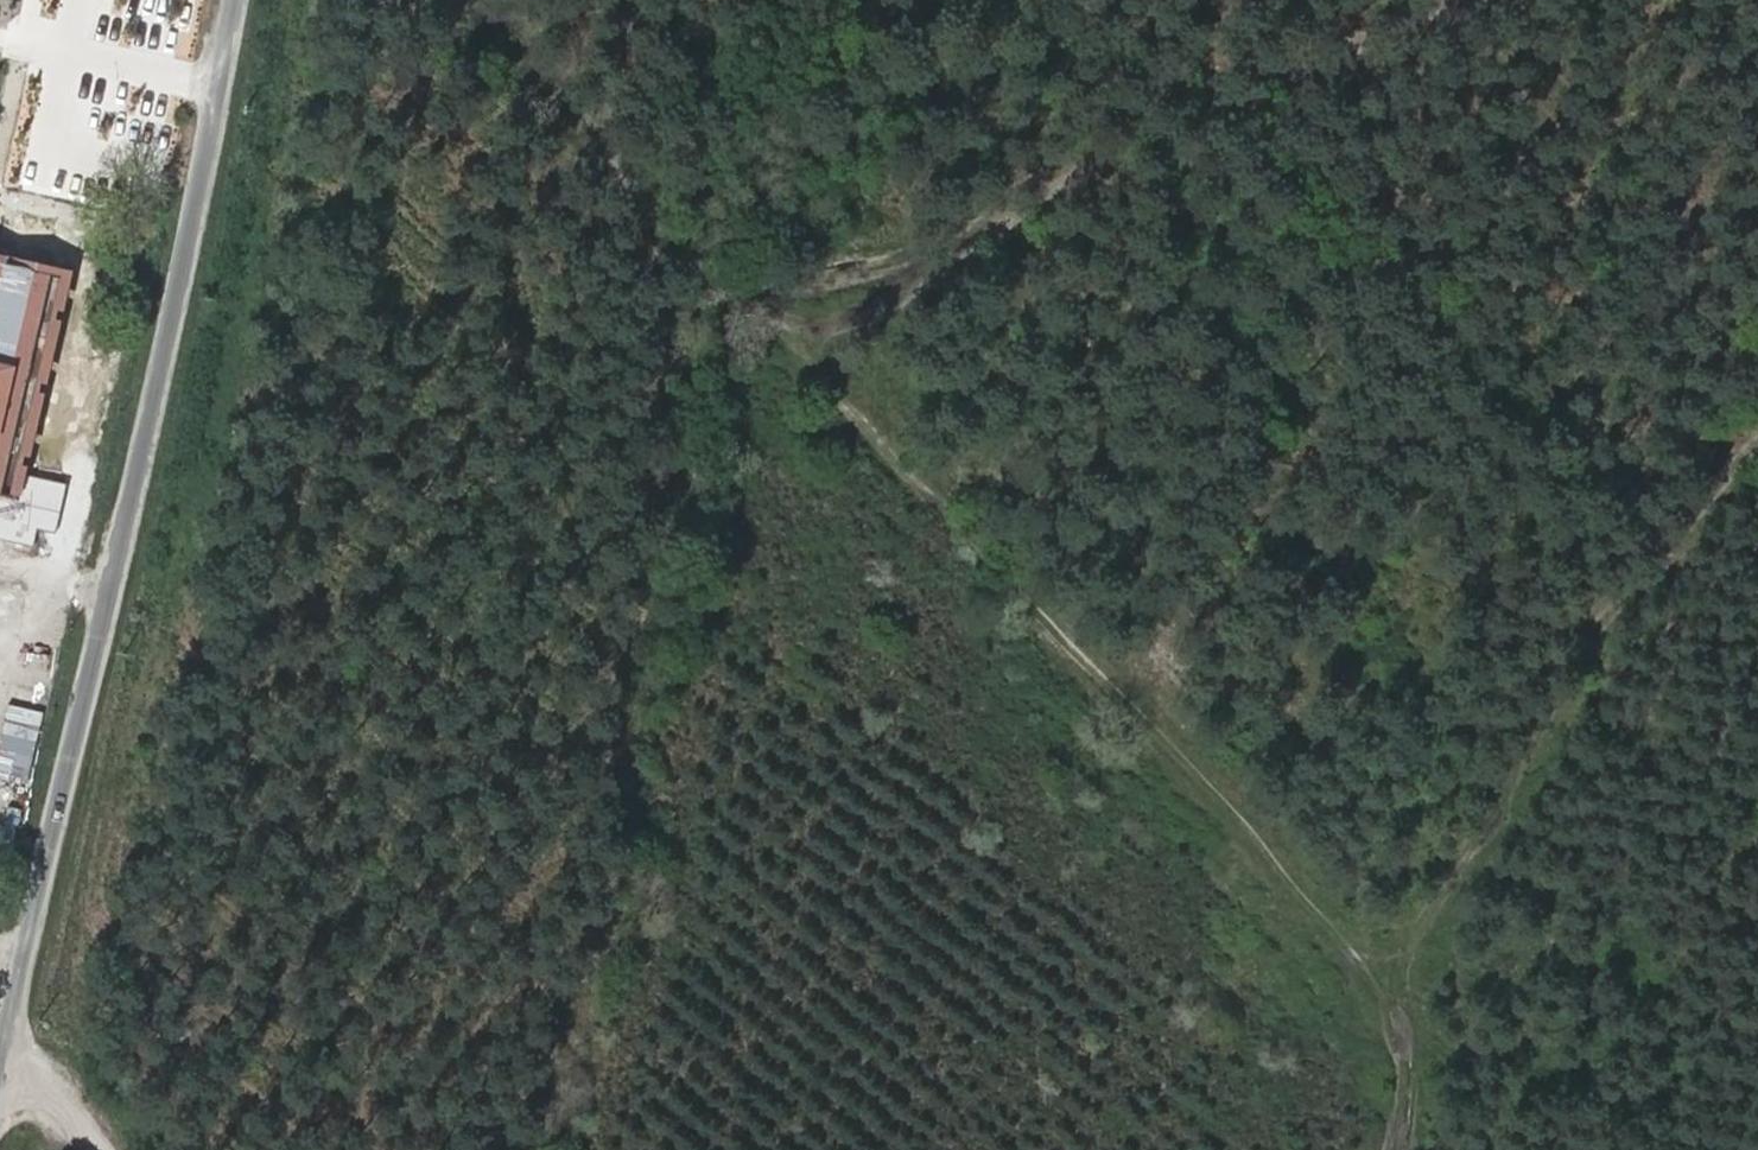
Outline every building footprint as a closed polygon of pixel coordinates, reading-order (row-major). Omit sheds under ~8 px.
[(23,505),(66,278),(0,266),(0,500),(23,505)] [(27,807),(5,803),(0,827),(0,849),(19,852),(27,807)]
